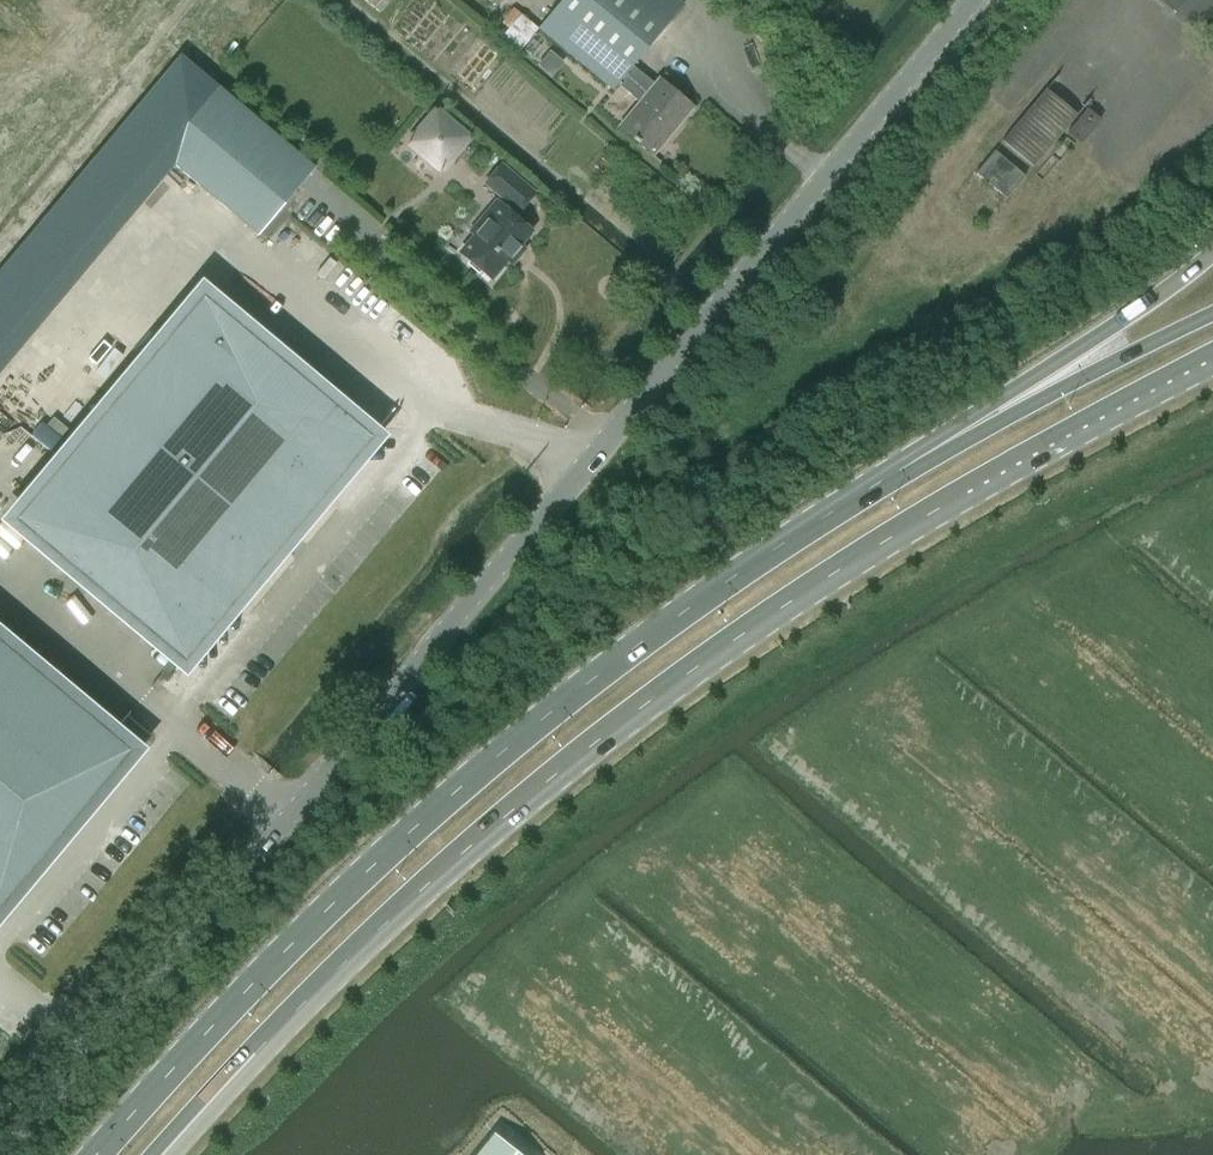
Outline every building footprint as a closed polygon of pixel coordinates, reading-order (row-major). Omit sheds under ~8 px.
[(693,107),(659,80),(655,86),(632,67),(683,5),(677,0),(563,0),(539,30),(613,91),(618,84),(641,102),(620,128),(653,155),(693,107)] [(1212,11),(1212,0),(1164,0),(1198,29),(1212,11)] [(522,49),(538,29),(519,14),(520,13),(513,8),(501,23),(508,29),(504,34),(522,49)] [(1033,167),(1088,101),(1057,74),(1002,141),(1033,167)] [(161,154),(258,234),(314,168),(217,87),(161,154)] [(1101,121),(1086,108),(1065,133),(1080,146),(1101,121)] [(436,110),(422,126),(455,154),(469,138),(436,110)] [(975,174),(1005,199),(1024,176),(994,150),(975,174)] [(536,193),(501,163),(483,184),(518,214),(536,193)] [(461,253),(491,279),(508,259),(510,261),(521,248),(519,246),(531,232),(496,203),(476,228),(476,236),(461,253)] [(370,439),(369,439),(203,299),(17,520),(184,660),(370,439)] [(130,750),(0,640),(0,905),(130,750)]
